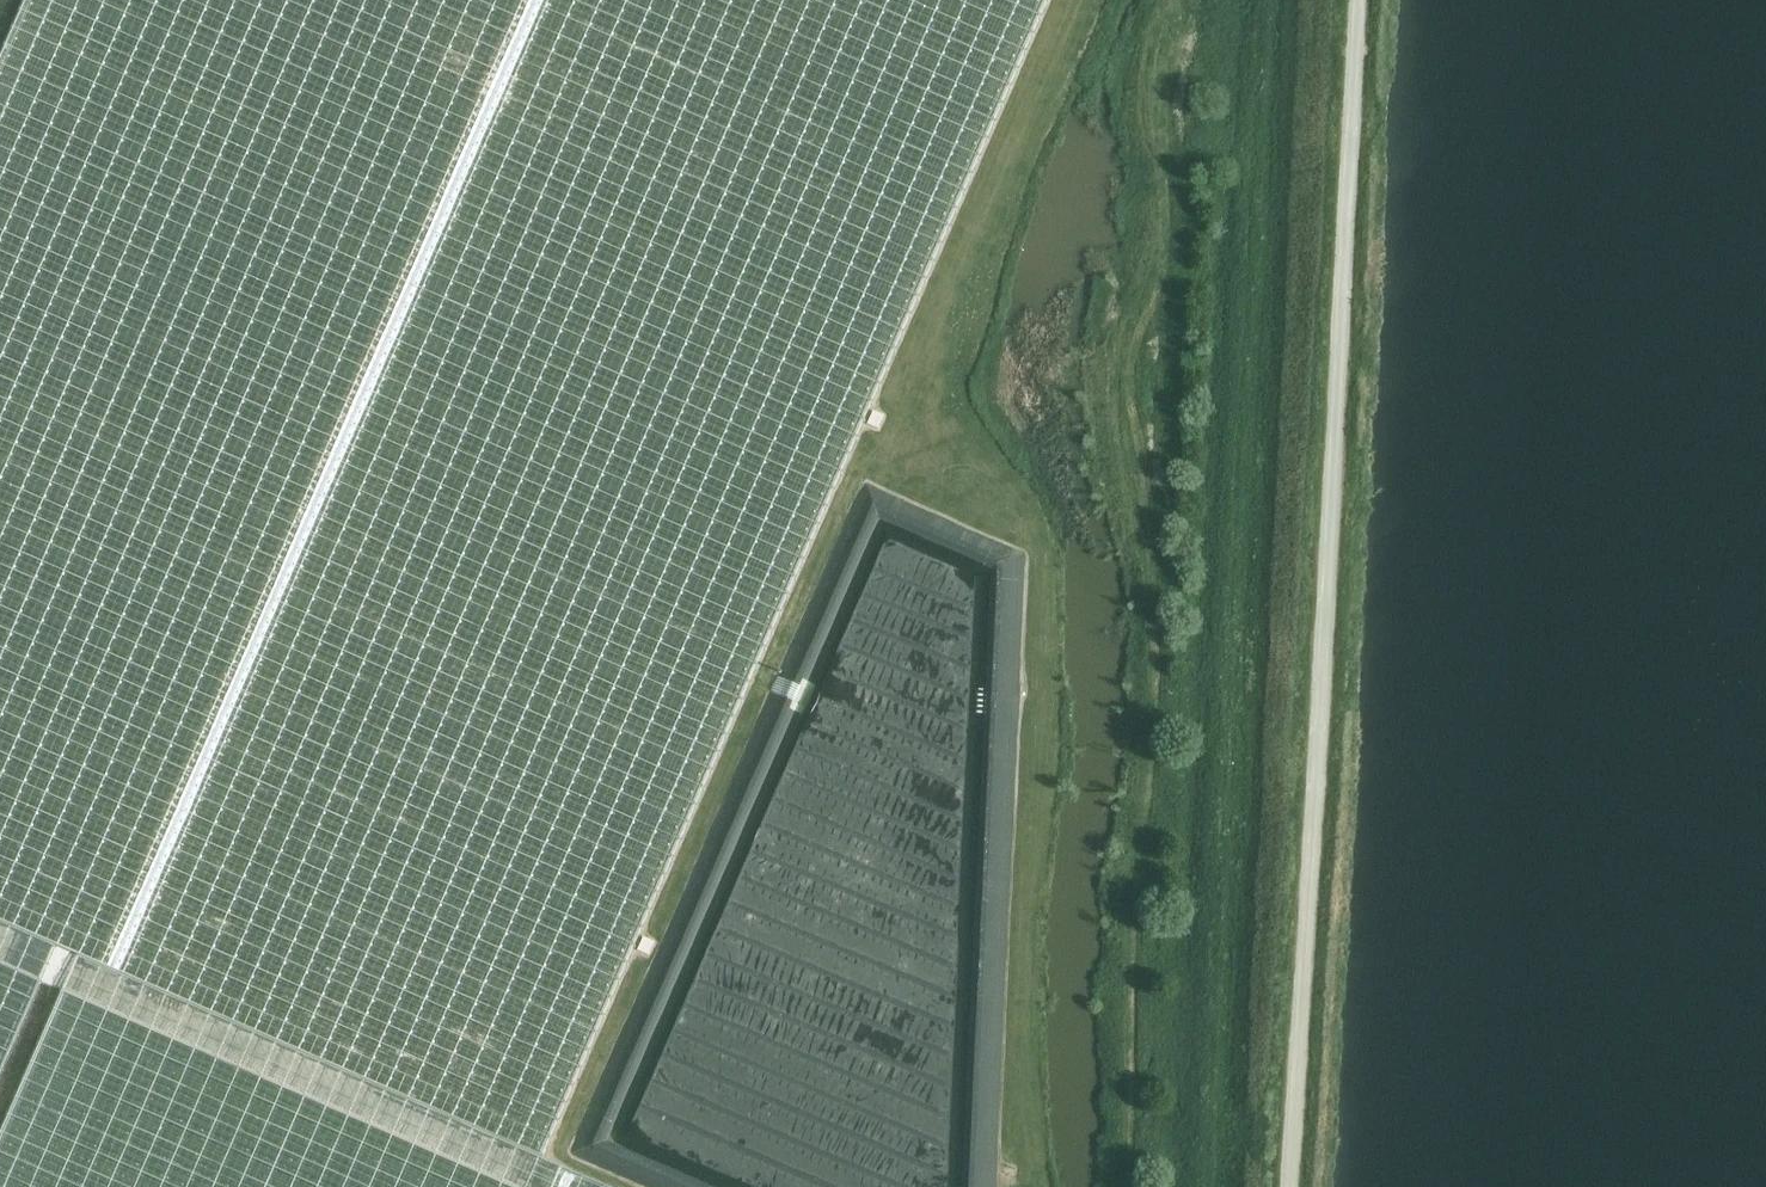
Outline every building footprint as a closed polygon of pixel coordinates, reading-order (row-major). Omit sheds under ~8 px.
[(42,985),(64,994),(0,1140),(0,1186),(603,1186),(542,1160),(1048,0),(28,0),(0,64),(0,1080),(42,985)]
